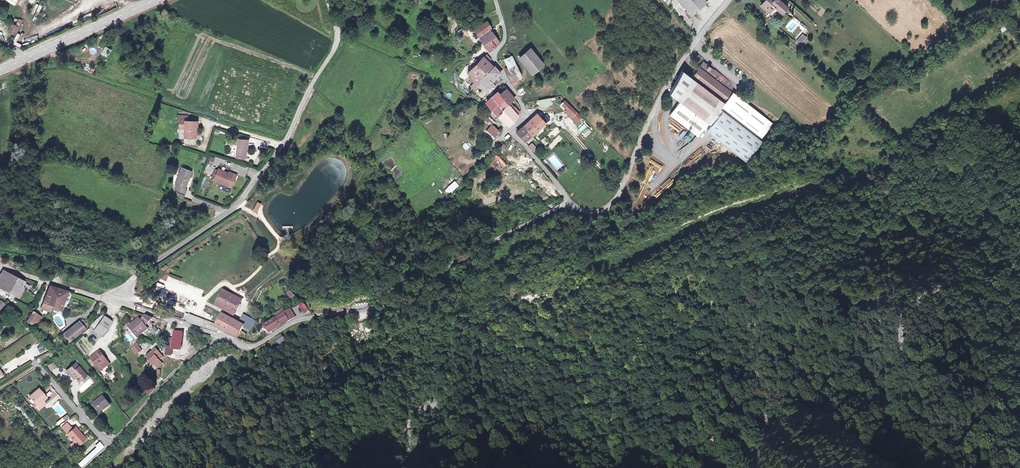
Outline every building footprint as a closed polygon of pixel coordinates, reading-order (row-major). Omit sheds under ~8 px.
[(684,12),(682,14),(687,19),(703,4),(700,0),(673,0),(684,12)] [(761,5),(769,12),(766,15),(772,20),(781,10),(775,5),(779,0),(765,0),(761,5)] [(33,19),(40,21),(44,7),(38,4),(33,19)] [(14,35),(20,19),(17,18),(14,25),(10,23),(6,32),(14,35)] [(475,31),(483,45),(496,38),(492,31),(493,30),(489,24),(475,31)] [(802,35),(797,41),(800,43),(805,38),(802,35)] [(496,38),(483,45),(483,46),(487,53),(500,45),(496,38)] [(520,58),(533,74),(543,65),(529,49),(520,58)] [(717,110),(719,111),(758,142),(771,126),(731,93),(734,89),(729,86),(731,84),(714,69),(713,70),(703,63),(705,61),(698,55),(694,60),(697,62),(692,68),(696,72),(689,80),(721,105),(717,110)] [(506,75),(513,83),(520,77),(514,65),(515,64),(511,57),(504,60),(507,68),(504,70),(507,74),(506,75)] [(474,83),(476,85),(483,77),(491,68),(489,65),(487,62),(484,58),(467,75),(474,83)] [(491,68),(483,77),(490,84),(498,75),(498,74),(491,67),(491,68)] [(706,127),(719,111),(717,110),(721,105),(689,80),(680,72),(676,79),(667,96),(676,103),(704,127),(706,127)] [(483,77),(476,85),(475,87),(482,93),(490,84),(483,77)] [(475,87),(472,90),(479,96),(482,93),(475,87)] [(507,106),(515,116),(519,112),(519,110),(517,106),(506,91),(504,87),(498,92),(501,95),(499,97),(502,100),(507,106)] [(485,104),(491,110),(502,100),(499,97),(501,95),(498,92),(496,94),(495,92),(489,97),(491,99),(485,104)] [(554,105),(553,98),(538,100),(539,107),(554,105)] [(502,111),(507,106),(502,100),(491,110),(497,118),(503,113),(502,111)] [(560,105),(570,115),(574,111),(564,101),(560,105)] [(704,127),(676,103),(665,117),(693,139),(700,132),(704,127)] [(506,126),(515,116),(507,106),(502,111),(503,113),(497,118),(506,126)] [(304,114),(313,119),(316,114),(307,109),(304,114)] [(579,117),(574,111),(570,115),(575,120),(579,117)] [(706,127),(704,127),(700,132),(743,165),(761,144),(758,142),(719,111),(706,127)] [(538,113),(522,128),(530,136),(550,119),(546,114),(541,118),(538,113)] [(501,131),(487,118),(482,123),(485,126),(482,129),(494,139),(501,131)] [(185,136),(194,136),(195,131),(195,126),(196,125),(196,120),(186,120),(184,120),(184,136),(185,136)] [(530,136),(522,128),(515,135),(523,143),(530,136)] [(248,140),(240,140),(239,145),(238,158),(247,159),(248,149),(247,149),(248,140)] [(532,143),(528,146),(533,152),(537,149),(532,143)] [(522,154),(515,145),(508,151),(515,160),(522,154)] [(185,188),(190,172),(179,168),(174,186),(176,186),(174,191),(185,194),(187,189),(185,188)] [(218,168),(218,169),(213,180),(221,183),(221,181),(228,184),(227,186),(231,188),(236,176),(237,174),(229,171),(228,173),(222,170),(218,168)] [(444,189),(449,194),(459,185),(454,180),(444,189)] [(15,279),(1,273),(0,276),(0,289),(18,300),(23,290),(13,285),(15,279)] [(23,283),(15,279),(13,285),(23,290),(26,292),(29,287),(23,284),(23,283)] [(50,310),(57,291),(49,288),(41,311),(49,314),(50,310)] [(57,291),(50,310),(59,313),(67,293),(57,289),(57,291)] [(239,301),(225,294),(222,295),(217,304),(218,308),(232,315),(235,314),(240,305),(239,301)] [(309,311),(304,303),(300,306),(305,313),(309,311)] [(292,319),(287,312),(277,319),(263,329),(264,330),(266,329),(270,334),(292,319)] [(31,326),(35,321),(38,323),(41,319),(31,314),(26,322),(31,326)] [(101,338),(111,324),(101,316),(92,323),(90,326),(89,328),(101,338)] [(217,331),(237,341),(240,336),(244,327),(251,332),(258,323),(243,316),(239,324),(222,317),(219,326),(189,317),(187,322),(187,324),(217,334),(217,331)] [(147,327),(148,326),(153,321),(146,318),(143,321),(147,327)] [(82,320),(78,324),(80,326),(84,330),(88,326),(82,320)] [(140,326),(137,323),(130,329),(138,338),(148,331),(142,324),(140,326)] [(80,326),(78,324),(72,330),(74,332),(80,326)] [(74,332),(72,330),(64,337),(70,344),(84,330),(80,326),(74,332)] [(182,333),(174,332),(173,340),(172,350),(180,350),(182,333)] [(282,336),(277,340),(280,344),(285,341),(282,336)] [(137,345),(131,350),(136,356),(142,351),(137,345)] [(147,357),(157,369),(161,365),(159,362),(164,358),(156,349),(147,357)] [(91,359),(100,370),(107,363),(99,353),(91,359)] [(70,355),(54,363),(56,366),(72,358),(70,355)] [(57,369),(54,364),(48,367),(51,372),(57,369)] [(71,374),(72,373),(80,381),(81,379),(86,375),(79,366),(78,367),(75,364),(67,370),(71,374)] [(46,403),(44,400),(47,397),(39,389),(30,396),(41,408),(46,403)] [(105,397),(95,404),(101,413),(112,406),(105,397)] [(21,414),(25,411),(20,405),(16,408),(21,414)] [(72,428),(67,422),(63,426),(68,431),(72,428)] [(76,431),(72,428),(68,431),(67,432),(74,439),(78,444),(86,438),(78,429),(76,431)] [(81,467),(104,446),(99,441),(95,446),(96,447),(78,464),(81,467)]
